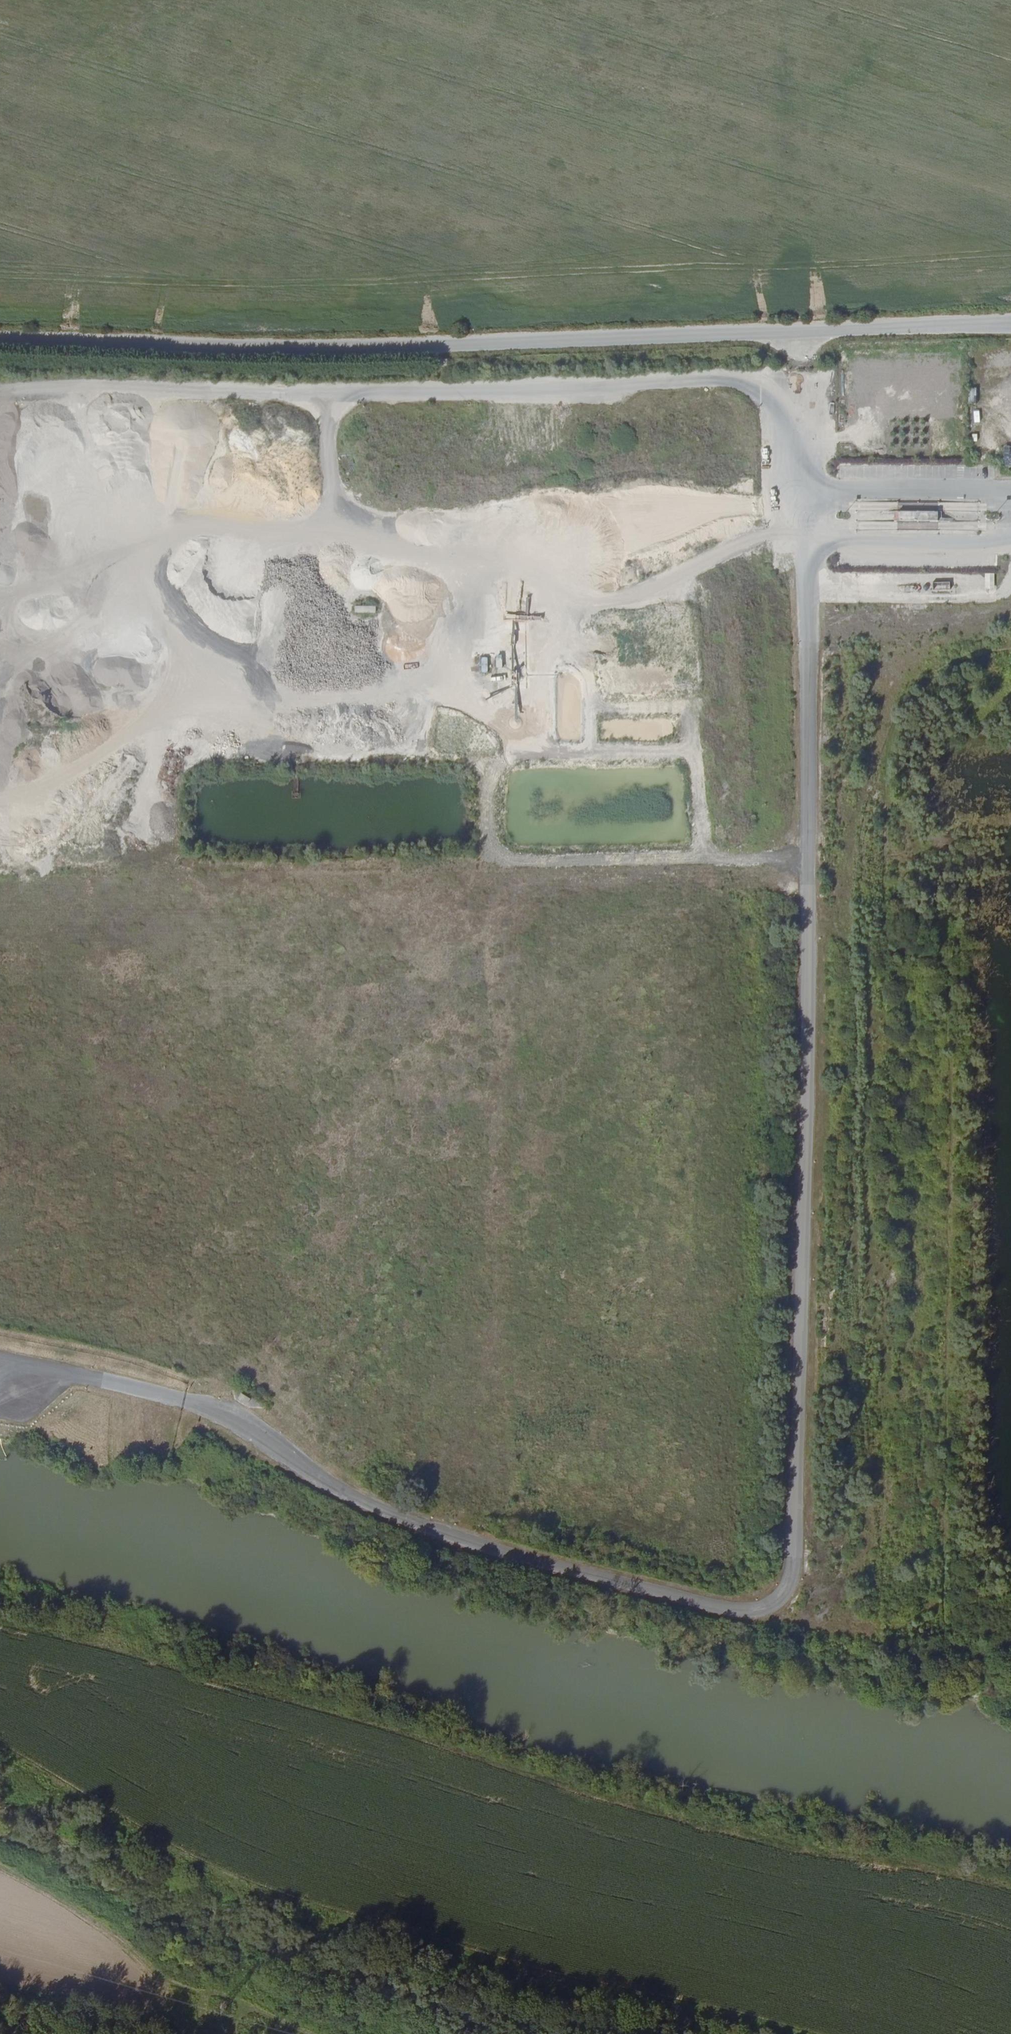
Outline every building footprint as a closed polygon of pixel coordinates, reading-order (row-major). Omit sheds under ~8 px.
[(969,388),(969,402),(977,402),(977,388),(969,388)] [(995,573),(985,574),(985,590),(995,590),(995,573)] [(950,591),(950,582),(933,582),(933,591),(950,591)] [(120,612),(122,618),(132,615),(131,610),(120,612)] [(441,754),(458,744),(450,730),(433,740),(441,754)] [(242,1393),(238,1399),(247,1405),(251,1399),(242,1393)]
